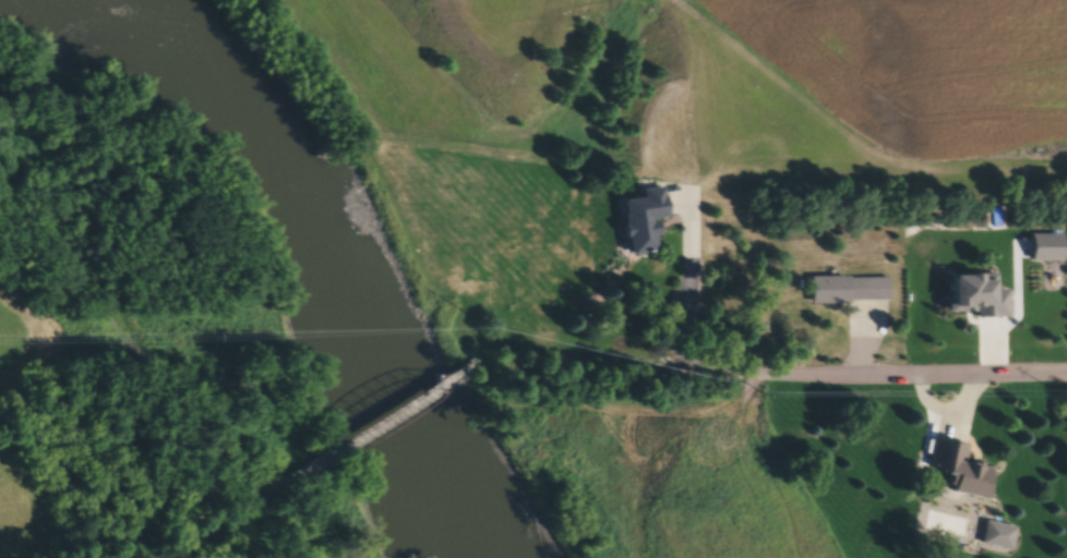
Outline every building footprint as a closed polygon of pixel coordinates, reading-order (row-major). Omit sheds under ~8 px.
[(670,217),(668,188),(644,190),(645,198),(626,200),(631,255),(662,253),(659,218),(670,217)] [(813,277),(813,302),(891,302),(891,277),(813,277)] [(997,470),(967,464),(971,447),(929,439),(923,470),(956,476),(953,493),(992,500),(997,470)]
